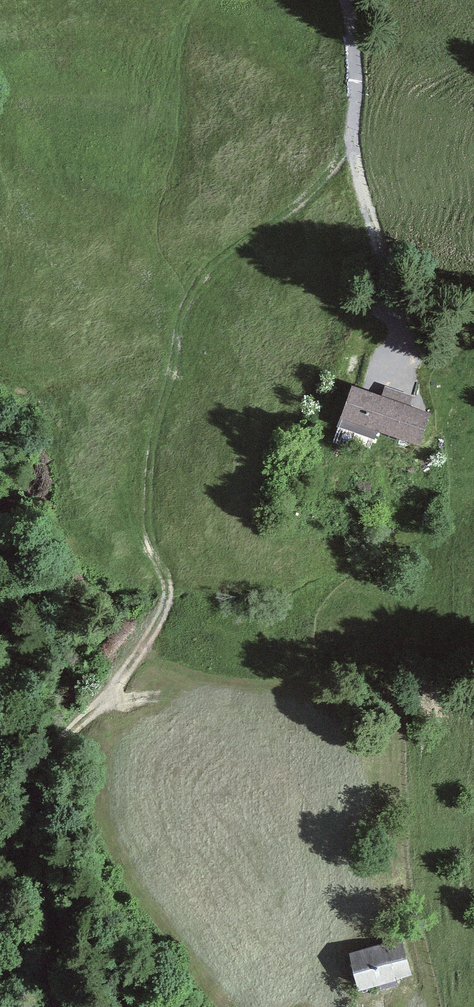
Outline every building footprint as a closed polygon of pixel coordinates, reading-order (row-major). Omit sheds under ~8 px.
[(373,427),(415,441),(425,412),(388,400),(348,386),(335,424),(370,436),(373,427)] [(358,984),(407,971),(398,939),(349,952),(358,984)]
